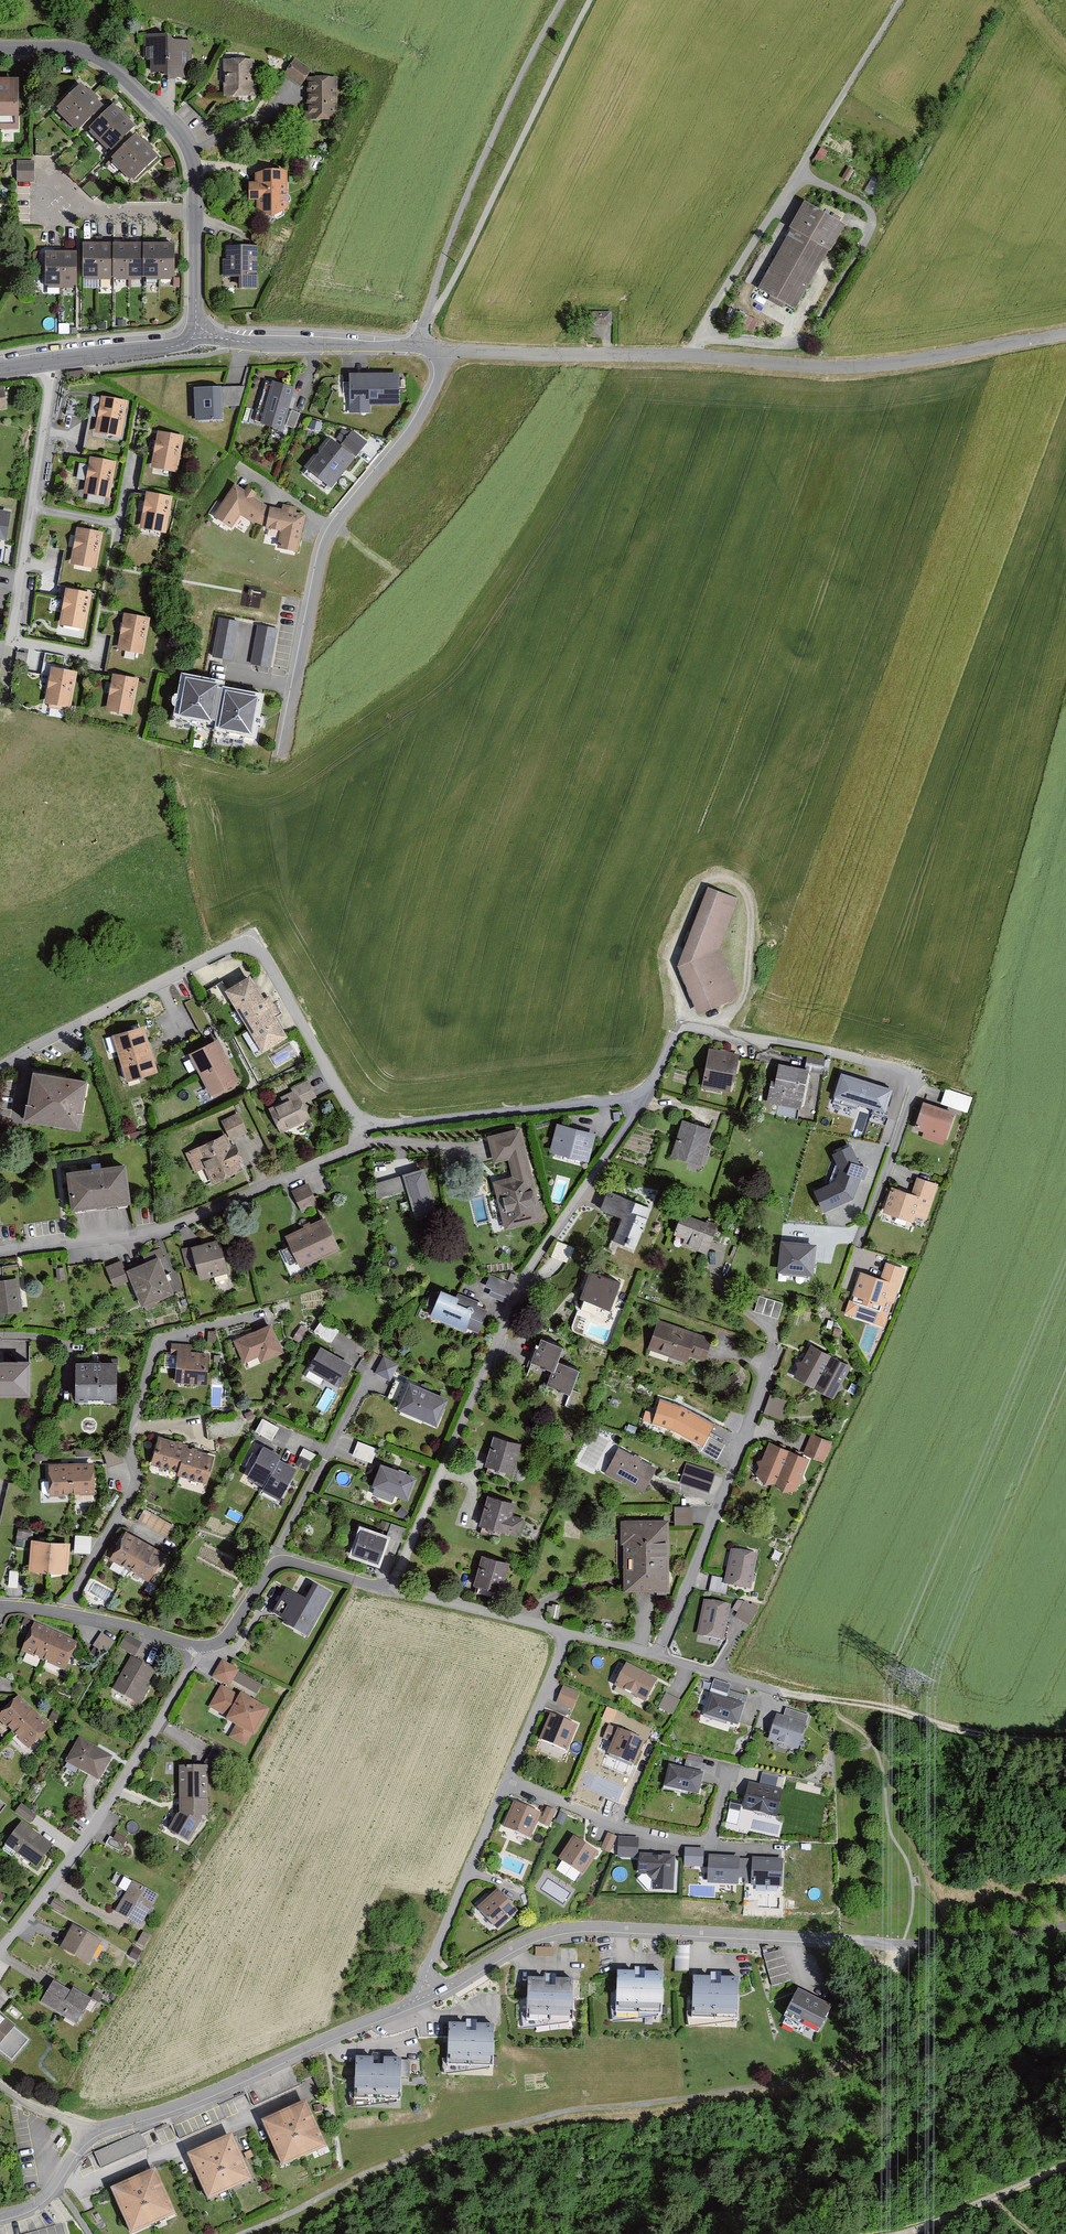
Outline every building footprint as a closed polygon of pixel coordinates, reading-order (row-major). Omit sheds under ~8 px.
[(158,86),(192,86),(191,44),(157,44),(158,86)] [(287,80),(307,93),(307,75),(316,75),(297,62),(287,80)] [(228,67),(229,102),(259,100),(257,66),(228,67)] [(308,124),(343,124),(342,74),(316,75),(307,75),(307,93),(308,124)] [(18,129),(18,76),(0,76),(0,129),(18,129)] [(87,92),(61,116),(72,128),(97,104),(87,92)] [(97,104),(72,128),(82,139),(88,135),(108,115),(97,104)] [(88,135),(99,147),(127,121),(115,109),(108,115),(88,135)] [(139,134),(127,121),(99,147),(111,160),(136,136),(139,134)] [(149,150),(136,136),(111,160),(123,174),(149,150)] [(162,163),(149,150),(123,174),(136,187),(162,163)] [(17,160),(17,181),(34,181),(34,160),(17,160)] [(173,162),(166,164),(169,172),(176,170),(173,162)] [(259,217),(287,217),(288,177),(260,176),(260,191),(252,191),(252,207),(259,207),(259,217)] [(764,287),(801,307),(847,221),(810,201),(764,287)] [(99,248),(83,248),(82,284),(98,284),(99,248)] [(115,248),(99,248),(99,284),(115,284),(115,248)] [(128,284),(129,249),(115,248),(115,284),(128,284)] [(144,249),(129,249),(128,284),(144,285),(144,249)] [(161,249),(144,249),(144,285),(160,285),(161,249)] [(177,250),(161,249),(160,285),(177,285),(177,250)] [(259,250),(228,250),(228,282),(242,282),(242,293),(259,293),(259,250)] [(52,257),(51,290),(66,290),(67,257),(52,257)] [(67,257),(66,290),(82,291),(83,258),(67,257)] [(593,311),(592,326),(614,325),(612,311),(593,311)] [(349,373),(350,412),(371,412),(371,405),(401,404),(400,372),(349,373)] [(274,381),(262,422),(284,429),(295,387),(274,381)] [(194,387),(195,420),(223,418),(223,404),(238,404),(244,384),(194,387)] [(101,395),(95,431),(122,436),(129,400),(101,395)] [(160,430),(154,466),(177,470),(184,435),(160,430)] [(329,437),(305,467),(332,489),(357,458),(354,456),(365,441),(353,431),(341,447),(329,437)] [(94,457),(87,491),(112,495),(119,461),(94,457)] [(234,482),(212,516),(232,529),(240,515),(255,524),(256,522),(265,526),(269,506),(254,497),(257,492),(248,486),(245,490),(234,482)] [(148,491),(141,526),(166,531),(173,496),(148,491)] [(280,531),(277,547),(298,552),(306,513),(296,511),(297,507),(283,504),(282,509),(269,506),(265,526),(265,528),(280,531)] [(6,541),(12,511),(0,509),(0,540),(6,541)] [(80,527),(75,562),(98,567),(105,530),(80,527)] [(70,588),(63,624),(87,627),(93,592),(70,588)] [(125,613),(119,649),(144,653),(150,617),(125,613)] [(220,617),(213,655),(233,659),(240,620),(220,617)] [(277,628),(257,625),(250,664),(270,667),(277,628)] [(55,666),(48,702),(71,706),(78,671),(55,666)] [(183,673),(175,716),(215,724),(223,686),(224,681),(183,673)] [(116,674),(110,709),(136,713),(142,679),(116,674)] [(253,735),(261,693),(223,686),(215,724),(215,729),(253,735)] [(678,968),(700,1017),(743,998),(722,950),(741,901),(710,889),(678,968)] [(231,989),(266,1051),(291,1036),(255,976),(231,989)] [(145,1027),(117,1036),(129,1077),(157,1069),(145,1027)] [(219,1038),(194,1051),(215,1092),(240,1079),(219,1038)] [(739,1055),(709,1049),(702,1087),(732,1093),(739,1055)] [(811,1068),(781,1061),(773,1099),(802,1105),(811,1068)] [(90,1077),(37,1070),(30,1117),(83,1124),(90,1077)] [(846,1080),(841,1077),(834,1100),(883,1116),(890,1093),(864,1086),(864,1082),(847,1076),(846,1080)] [(272,1106),(283,1130),(313,1117),(306,1101),(318,1096),(310,1080),(290,1089),(294,1096),(272,1106)] [(951,1106),(970,1109),(973,1095),(954,1091),(945,1089),(944,1096),(953,1098),(951,1106)] [(923,1101),(914,1129),(924,1132),(922,1138),(943,1145),(945,1139),(946,1139),(955,1112),(923,1101)] [(226,1124),(230,1132),(233,1137),(251,1129),(244,1115),(226,1124)] [(683,1120),(671,1156),(701,1165),(712,1129),(683,1120)] [(597,1133),(558,1123),(550,1153),(589,1163),(597,1133)] [(488,1136),(494,1164),(510,1160),(514,1178),(495,1182),(507,1230),(545,1221),(522,1127),(488,1136)] [(230,1132),(200,1145),(215,1178),(245,1164),(233,1137),(230,1132)] [(814,1191),(823,1212),(854,1198),(863,1170),(852,1145),(832,1154),(839,1170),(835,1181),(814,1191)] [(131,1164),(73,1171),(77,1205),(135,1198),(131,1164)] [(408,1190),(416,1219),(436,1214),(424,1168),(375,1184),(377,1199),(408,1190)] [(892,1187),(883,1212),(913,1222),(915,1216),(926,1220),(938,1184),(917,1177),(912,1193),(892,1187)] [(309,1184),(292,1192),(302,1214),(319,1207),(309,1184)] [(625,1215),(616,1237),(639,1246),(654,1206),(610,1188),(603,1206),(625,1215)] [(683,1213),(672,1243),(709,1256),(720,1226),(683,1213)] [(329,1220),(293,1236),(304,1261),(340,1245),(329,1220)] [(222,1239),(193,1246),(201,1281),(231,1274),(222,1239)] [(778,1272),(813,1276),(816,1245),(781,1241),(778,1272)] [(558,1242),(552,1257),(568,1264),(575,1248),(558,1242)] [(165,1254),(132,1268),(148,1306),(181,1292),(165,1254)] [(108,1265),(117,1285),(132,1278),(123,1258),(108,1265)] [(860,1271),(845,1313),(885,1327),(905,1268),(887,1262),(881,1278),(860,1271)] [(596,1271),(586,1296),(615,1308),(625,1283),(596,1271)] [(0,1279),(0,1311),(24,1308),(22,1277),(0,1279)] [(433,1311),(481,1329),(490,1306),(442,1288),(433,1311)] [(754,1311),(778,1319),(783,1303),(759,1296),(754,1311)] [(658,1319),(647,1349),(686,1362),(689,1356),(706,1361),(713,1338),(658,1319)] [(272,1324),(238,1340),(249,1362),(263,1355),(266,1361),(285,1352),(272,1324)] [(539,1340),(531,1362),(554,1370),(549,1385),(573,1394),(582,1371),(560,1363),(565,1350),(539,1340)] [(798,1368),(793,1377),(814,1389),(832,1355),(811,1344),(802,1361),(796,1362),(798,1368)] [(353,1364),(323,1346),(311,1365),(342,1384),(353,1364)] [(386,1354),(379,1370),(394,1377),(403,1363),(386,1354)] [(852,1364),(832,1355),(814,1389),(834,1400),(838,1392),(844,1390),(843,1383),(852,1364)] [(0,1357),(0,1389),(33,1390),(34,1358),(0,1357)] [(180,1357),(180,1380),(209,1380),(210,1357),(180,1357)] [(123,1364),(82,1363),(81,1395),(122,1396),(123,1364)] [(401,1404),(438,1422),(450,1397),(412,1379),(401,1404)] [(771,1395),(764,1415),(785,1422),(792,1403),(771,1395)] [(664,1406),(654,1424),(668,1432),(669,1429),(702,1446),(715,1423),(680,1404),(676,1412),(664,1406)] [(265,1416),(258,1429),(274,1438),(282,1425),(265,1416)] [(806,1446),(803,1454),(824,1462),(832,1442),(811,1433),(806,1446)] [(163,1436),(156,1460),(181,1468),(187,1448),(188,1444),(163,1436)] [(494,1436),(485,1466),(512,1474),(521,1444),(494,1436)] [(701,1451),(717,1459),(721,1452),(724,1445),(709,1437),(701,1451)] [(360,1439),(355,1454),(373,1459),(380,1446),(360,1439)] [(759,1467),(756,1474),(765,1485),(776,1484),(789,1451),(769,1442),(762,1459),(757,1461),(759,1467)] [(250,1472),(268,1482),(282,1457),(285,1453),(267,1443),(250,1472)] [(181,1468),(179,1472),(209,1481),(216,1458),(187,1448),(181,1468)] [(619,1448),(604,1474),(621,1483),(622,1481),(644,1492),(657,1468),(619,1448)] [(810,1459),(789,1451),(776,1484),(783,1493),(796,1491),(799,1484),(805,1482),(802,1476),(810,1459)] [(268,1482),(266,1486),(283,1496),(299,1467),(282,1457),(268,1482)] [(384,1463),(377,1483),(407,1494),(415,1475),(384,1463)] [(680,1483),(709,1493),(713,1483),(716,1473),(686,1463),(680,1483)] [(91,1464),(52,1465),(53,1490),(92,1489),(91,1464)] [(488,1497),(480,1526),(519,1536),(523,1519),(512,1516),(515,1504),(488,1497)] [(674,1507),(675,1525),(693,1525),(693,1516),(692,1506),(674,1507)] [(624,1544),(624,1592),(646,1592),(669,1592),(669,1520),(645,1520),(620,1521),(620,1544),(624,1544)] [(364,1523),(354,1554),(384,1564),(395,1534),(364,1523)] [(128,1528),(114,1552),(153,1576),(168,1552),(128,1528)] [(74,1533),(73,1551),(90,1552),(91,1534),(74,1533)] [(69,1538),(36,1538),(35,1571),(68,1571),(69,1538)] [(730,1576),(729,1583),(749,1587),(756,1555),(736,1551),(730,1576)] [(482,1556),(474,1586),(502,1593),(510,1564),(482,1556)] [(714,1573),(711,1589),(727,1592),(729,1583),(730,1576),(714,1573)] [(274,1610),(312,1632),(334,1595),(310,1581),(302,1595),(288,1587),(274,1610)] [(705,1601),(697,1636),(723,1642),(731,1606),(705,1601)] [(745,1602),(736,1617),(749,1625),(758,1610),(745,1602)] [(36,1622),(25,1648),(69,1668),(81,1642),(36,1622)] [(104,1631),(95,1644),(106,1652),(115,1639),(104,1631)] [(130,1633),(122,1646),(136,1653),(144,1641),(130,1633)] [(132,1657),(116,1686),(138,1699),(155,1670),(132,1657)] [(224,1658),(215,1674),(233,1684),(241,1669),(224,1658)] [(621,1667),(610,1688),(642,1705),(653,1684),(621,1667)] [(223,1683),(213,1705),(239,1723),(233,1734),(248,1743),(255,1733),(259,1734),(273,1707),(243,1688),(239,1692),(223,1683)] [(563,1687),(557,1703),(573,1709),(580,1693),(563,1687)] [(667,1692),(659,1705),(672,1713),(680,1700),(667,1692)] [(707,1697),(701,1718),(734,1728),(742,1700),(723,1694),(721,1701),(707,1697)] [(22,1696),(3,1715),(34,1745),(53,1726),(22,1696)] [(774,1719),(766,1743),(794,1752),(803,1721),(782,1715),(780,1721),(774,1719)] [(551,1716),(541,1742),(565,1752),(576,1727),(551,1716)] [(614,1733),(604,1758),(630,1769),(641,1744),(614,1733)] [(83,1740),(72,1760),(101,1777),(112,1757),(83,1740)] [(183,1811),(173,1829),(198,1842),(214,1815),(213,1764),(184,1762),(183,1811)] [(668,1767),(664,1789),(699,1796),(704,1775),(668,1767)] [(749,1784),(743,1811),(777,1819),(784,1792),(749,1784)] [(515,1804),(504,1830),(529,1840),(540,1814),(515,1804)] [(540,1824),(549,1828),(556,1811),(547,1807),(540,1824)] [(26,1821),(9,1847),(41,1868),(58,1843),(26,1821)] [(608,1833),(601,1851),(610,1855),(617,1837),(608,1833)] [(574,1838),(559,1862),(582,1876),(597,1852),(574,1838)] [(617,1858),(638,1859),(639,1839),(618,1838),(617,1858)] [(684,1867),(704,1868),(705,1849),(685,1848),(684,1867)] [(674,1893),(675,1857),(639,1856),(639,1876),(647,1876),(654,1884),(654,1892),(674,1893)] [(709,1857),(708,1884),(739,1885),(739,1878),(744,1878),(745,1860),(740,1859),(740,1858),(709,1857)] [(784,1860),(752,1858),(752,1860),(745,1860),(744,1878),(751,1879),(751,1886),(782,1888),(784,1860)] [(155,1894),(134,1885),(122,1911),(143,1920),(155,1894)] [(498,1891),(477,1908),(497,1932),(518,1914),(498,1891)] [(57,1898),(53,1904),(66,1911),(70,1905),(57,1898)] [(75,1924),(63,1945),(94,1962),(106,1940),(75,1924)] [(676,1944),(675,1969),(689,1969),(690,1944),(676,1944)] [(535,1946),(535,1955),(554,1955),(554,1946),(535,1946)] [(762,1953),(771,1986),(791,1980),(782,1948),(762,1953)] [(663,1968),(617,1967),(616,2008),(662,2010),(663,1968)] [(740,1974),(694,1972),(692,2013),(738,2015),(740,1974)] [(574,1975),(528,1974),(526,2015),(572,2017),(574,1975)] [(56,1978),(44,2002),(82,2021),(94,1998),(56,1978)] [(796,1988),(783,2014),(818,2032),(831,2005),(796,1988)] [(15,2029),(0,2016),(0,2046),(15,2029)] [(495,2021),(448,2019),(447,2061),(493,2063),(495,2021)] [(402,2055),(355,2053),(354,2094),(401,2096),(402,2055)] [(261,2116),(283,2160),(327,2140),(307,2096),(261,2116)] [(94,2152),(101,2167),(147,2146),(141,2131),(94,2152)] [(232,2132),(188,2151),(208,2195),(252,2176),(232,2132)] [(155,2165),(111,2185),(132,2230),(176,2210),(155,2165)] [(62,2223),(23,2233),(66,2233),(62,2223)]
